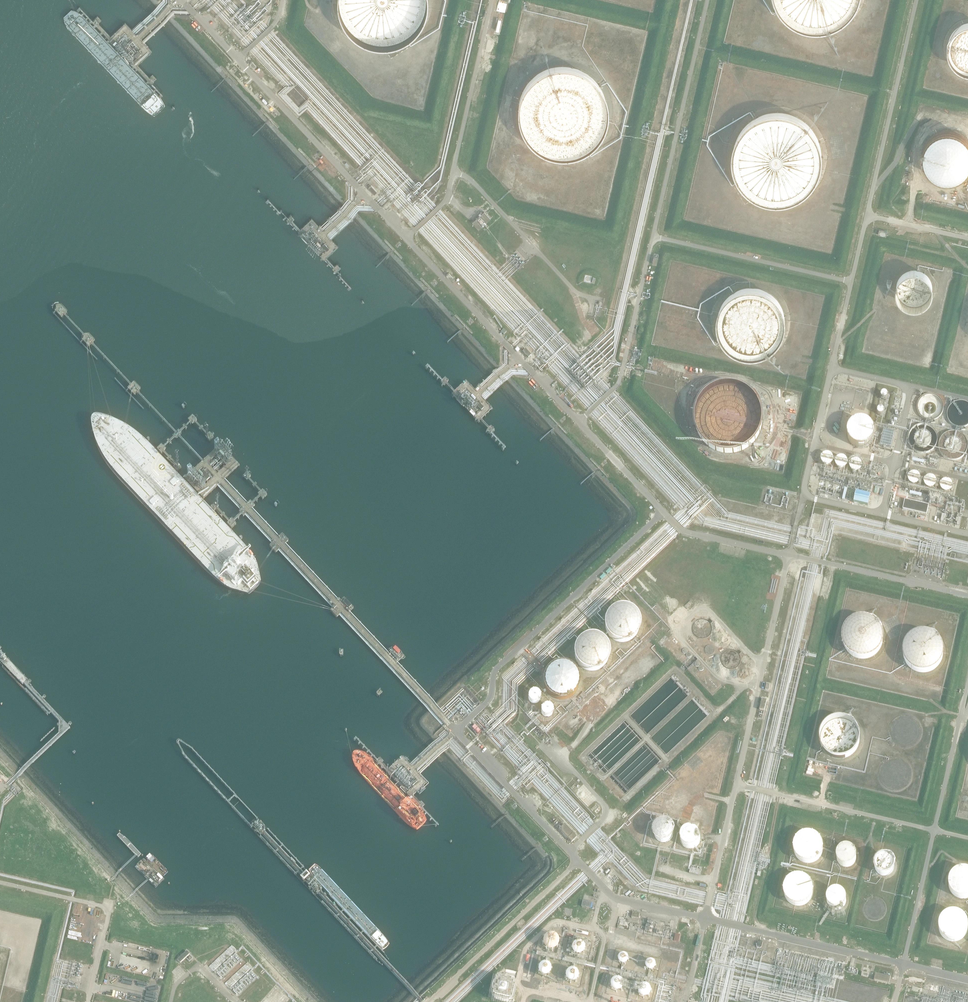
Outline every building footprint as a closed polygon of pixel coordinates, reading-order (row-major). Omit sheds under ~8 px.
[(387,47),(406,42),(418,32),(428,17),(431,0),(337,0),(338,13),(349,32),(366,44),(387,47)] [(821,32),(839,27),(852,17),(862,2),(862,0),(773,0),(782,17),(800,29),(821,32)] [(962,24),(955,28),(949,35),(946,43),(947,52),(950,60),(955,67),(963,72),(967,73),(967,22),(962,24)] [(547,155),(567,158),(586,153),(598,143),(608,128),(612,110),(608,91),(595,75),(581,66),(568,63),(551,65),(537,72),(524,84),(517,103),(518,124),(529,143),(547,155)] [(762,199),(783,202),(802,197),(814,188),(824,172),(827,155),(823,135),(811,119),(796,110),(784,107),(766,109),(752,116),(740,128),(733,147),(734,168),(745,187),(762,199)] [(955,181),(963,177),(967,172),(967,140),(967,139),(961,134),(953,131),(944,130),(936,133),(929,138),(924,145),(922,153),(922,161),(925,169),(931,176),(938,180),(947,182),(955,181)] [(371,185),(368,188),(374,194),(377,191),(371,185)] [(490,218),(484,211),(472,223),(478,229),(490,218)] [(924,306),(928,302),(932,297),(933,291),(933,285),(930,280),(926,275),(921,272),(915,271),(909,272),(903,275),(899,280),(897,285),(896,291),(898,297),(901,302),(906,306),(912,308),(918,308),(924,306)] [(733,347),(747,353),(758,353),(768,350),(779,341),(785,331),(787,321),(786,310),(782,300),(774,292),(766,287),(753,284),(741,287),(730,293),(722,303),(719,314),(719,327),(723,337),(733,347)] [(522,352),(528,358),(531,355),(525,349),(522,352)] [(710,446),(724,452),(735,452),(745,449),(756,440),(762,429),(764,420),(763,409),(759,399),(751,390),(743,386),(729,383),(718,385),(707,391),(699,402),(695,412),(696,425),(700,436),(710,446)] [(881,392),(878,407),(877,414),(885,415),(889,393),(881,392)] [(938,444),(933,423),(936,420),(936,394),(920,393),(915,400),(920,419),(910,421),(910,440),(911,447),(926,458),(930,453),(961,464),(964,455),(967,455),(967,451),(963,430),(967,414),(967,403),(953,398),(947,406),(947,415),(951,418),(952,418),(953,424),(938,444)] [(873,446),(873,421),(849,421),(849,446),(873,446)] [(885,429),(881,444),(891,447),(895,432),(885,429)] [(855,460),(849,463),(846,457),(841,456),(835,460),(832,454),(826,453),(822,455),(821,460),(824,465),(829,466),(835,463),(838,468),(847,470),(850,468),(852,471),(857,472),(862,469),(862,465),(860,460),(855,460)] [(906,480),(906,486),(908,485),(920,491),(910,492),(909,495),(921,494),(920,491),(936,490),(938,486),(938,490),(939,490),(945,492),(950,492),(953,485),(953,482),(949,480),(937,481),(936,477),(933,476),(924,477),(913,472),(910,472),(906,480)] [(856,492),(854,503),(868,506),(870,496),(856,492)] [(905,500),(903,509),(926,515),(929,505),(905,500)] [(611,638),(620,642),(629,641),(636,637),(640,630),(641,621),(638,614),(633,608),(623,605),(615,607),(608,612),(605,621),(605,630),(611,638)] [(850,652),(857,657),(869,657),(877,654),(882,649),(885,638),(883,629),(877,621),(868,617),(858,617),(850,622),(845,630),(844,643),(850,652)] [(910,666),(918,671),(930,671),(938,668),(942,663),(946,653),(944,643),(937,635),(928,631),(919,632),(911,636),(905,644),(905,657),(910,666)] [(580,666),(589,670),(598,669),(605,665),(609,659),(610,649),(607,642),(602,636),(592,634),(584,635),(577,641),(574,649),(574,658),(580,666)] [(551,696),(560,700),(569,699),(576,694),(580,688),(581,678),(578,671),(572,666),(563,663),(555,665),(548,670),(544,678),(545,687),(551,696)] [(719,686),(710,677),(706,680),(715,689),(719,686)] [(542,697),(542,696),(542,695),(542,694),(541,693),(540,692),(539,691),(538,690),(537,690),(536,690),(535,690),(534,690),(532,691),(531,692),(531,693),(530,694),(530,695),(530,696),(530,698),(530,699),(531,700),(532,701),(533,702),(534,702),(535,702),(536,702),(538,702),(539,702),(540,701),(541,699),(542,698),(542,697)] [(554,709),(553,708),(553,707),(553,706),(552,705),(551,704),(550,704),(549,703),(548,703),(547,703),(546,704),(544,704),(544,705),(543,706),(542,707),(542,709),(542,711),(543,712),(543,713),(544,714),(545,714),(547,715),(549,715),(550,715),(552,713),(553,712),(553,711),(554,709)] [(826,753),(833,758),(845,759),(853,755),(858,750),(861,740),(859,730),(853,722),(844,718),(834,719),(826,723),(821,732),(820,744),(826,753)] [(656,835),(660,840),(664,842),(670,841),(674,836),(675,829),(671,825),(666,823),(660,824),(656,829),(656,835)] [(564,824),(561,827),(560,826),(558,828),(559,829),(571,842),(576,837),(564,824)] [(682,840),(686,845),(690,847),(696,846),(700,841),(701,834),(698,830),(692,828),(687,829),(683,834),(682,840)] [(797,861),(807,865),(816,863),(822,858),(825,850),(823,842),(820,837),(813,833),(804,833),(798,836),(793,843),(792,852),(797,861)] [(839,859),(843,864),(847,866),(852,865),(857,860),(857,853),(854,849),(849,847),(843,848),(839,852),(839,859)] [(876,867),(880,873),(884,874),(890,873),(894,869),(895,861),(891,857),(886,855),(880,856),(876,861),(876,867)] [(963,899),(967,898),(967,867),(961,867),(954,870),(950,876),(949,886),(954,895),(963,899)] [(789,903),(798,908),(807,906),(813,901),(816,892),(815,885),(811,880),(804,876),(795,876),(789,879),(785,885),(784,895),(789,903)] [(829,902),(832,908),(837,910),(842,909),(847,904),(847,897),(844,892),(839,890),(833,891),(829,896),(829,902)] [(591,909),(593,903),(591,903),(582,900),(581,906),(590,909),(591,909)] [(953,942),(962,940),(967,935),(967,916),(966,914),(959,910),(951,910),(944,913),(940,919),(939,929),(944,937),(953,942)] [(558,938),(558,937),(558,935),(557,934),(555,933),(554,932),(553,932),(552,932),(551,932),(549,933),(548,935),(547,936),(547,937),(548,939),(548,940),(549,941),(550,942),(551,943),(553,943),(554,943),(555,943),(556,942),(557,941),(558,940),(558,938)] [(585,947),(585,946),(585,945),(585,944),(584,943),(583,942),(582,941),(580,941),(579,940),(578,940),(577,941),(576,941),(575,942),(574,943),(573,944),(573,945),(572,947),(572,948),(573,949),(573,950),(574,951),(575,952),(576,953),(577,953),(579,954),(580,953),(581,953),(582,953),(583,952),(584,951),(585,950),(585,949),(585,947)] [(180,963),(189,954),(187,951),(177,960),(180,963)] [(630,958),(630,957),(629,956),(628,954),(627,953),(625,953),(624,953),(622,954),(621,955),(621,957),(621,959),(622,960),(623,961),(624,962),(625,962),(626,962),(628,961),(629,960),(629,959),(630,958)] [(656,964),(656,962),(655,960),(653,960),(652,959),(650,959),(649,960),(648,960),(647,962),(647,963),(647,965),(648,967),(650,968),(651,968),(652,968),(653,968),(655,967),(656,966),(656,964)] [(127,963),(128,961),(122,960),(120,968),(130,971),(132,964),(127,963)] [(552,968),(551,966),(551,965),(550,964),(548,962),(546,962),(544,962),(543,962),(541,963),(540,964),(539,965),(539,967),(538,968),(538,969),(539,970),(539,971),(540,973),(541,974),(542,974),(543,975),(545,975),(546,975),(547,974),(548,974),(549,973),(550,972),(551,971),(551,970),(552,968)] [(579,974),(578,973),(578,972),(577,971),(576,970),(575,969),(574,968),(573,968),(572,968),(571,968),(569,968),(568,969),(567,970),(566,971),(566,972),(565,973),(565,974),(566,976),(566,977),(567,978),(568,979),(570,980),(571,981),(572,981),(573,981),(575,980),(576,980),(577,979),(577,978),(578,977),(578,976),(579,974)] [(891,977),(875,973),(874,980),(889,984),(891,977)] [(626,983),(625,982),(625,980),(624,979),(623,978),(622,977),(620,977),(619,976),(618,977),(617,977),(615,978),(614,979),(613,980),(613,981),(612,983),(613,984),(613,985),(613,986),(614,987),(615,988),(616,989),(617,989),(619,990),(620,989),(621,989),(623,988),(624,987),(625,986),(625,985),(626,983)] [(506,987),(506,985),(506,984),(505,983),(504,982),(503,981),(502,980),(500,980),(499,980),(497,980),(496,980),(495,981),(494,982),(493,983),(492,984),(492,985),(492,987),(492,988),(492,990),(493,991),(494,992),(495,993),(496,993),(497,994),(498,994),(500,994),(501,994),(503,993),(504,992),(505,991),(505,990),(506,988),(506,987)] [(653,990),(653,989),(653,988),(652,987),(652,986),(651,985),(650,984),(649,983),(647,983),(646,983),(645,983),(644,983),(642,984),(642,985),(641,986),(640,987),(640,988),(640,990),(640,991),(640,992),(641,993),(642,994),(643,995),(644,995),(645,996),(646,996),(648,996),(649,996),(650,995),(651,994),(652,993),(652,992),(653,991),(653,990)]
